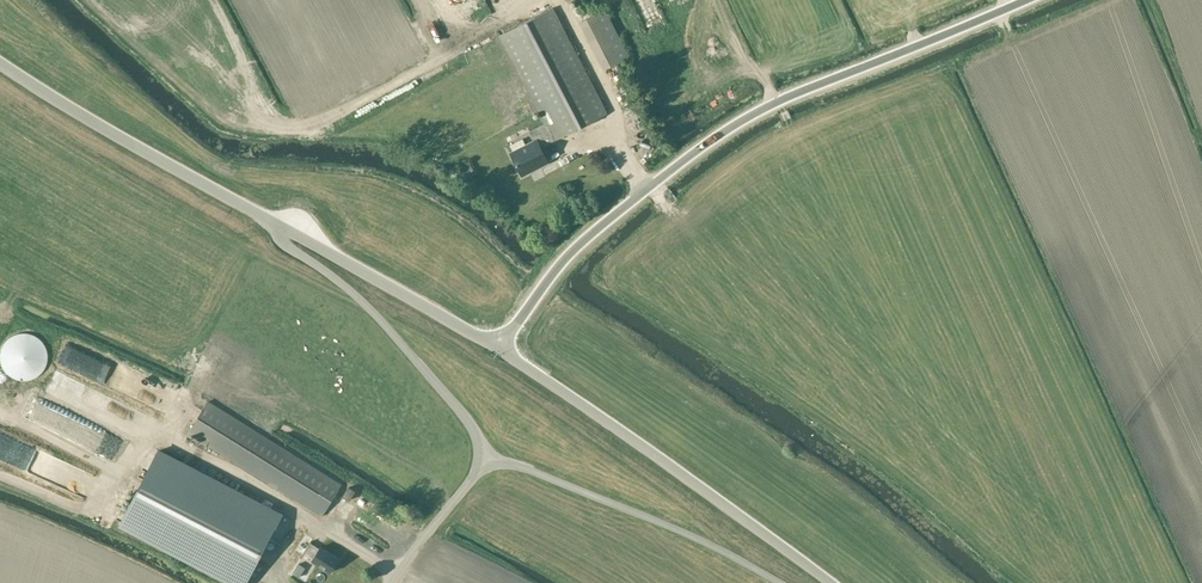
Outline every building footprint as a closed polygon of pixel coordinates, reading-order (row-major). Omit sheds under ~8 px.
[(607,113),(552,8),(499,36),(544,124),(529,131),(534,141),(510,153),(522,176),(549,162),(541,147),(555,140),(607,113)] [(629,57),(605,9),(579,22),(604,70),(629,57)] [(23,333),(14,334),(6,340),(1,350),(0,357),(0,360),(3,369),(9,375),(18,380),(27,380),(34,377),(40,374),(45,366),(47,357),(46,349),(42,343),(38,338),(30,333),(23,333)] [(322,516),(342,485),(208,401),(188,433),(322,516)] [(159,450),(118,526),(226,582),(246,582),(282,515),(159,450)] [(350,486),(344,495),(350,499),(356,490),(350,486)] [(319,548),(310,543),(305,552),(313,557),(311,561),(330,572),(339,558),(320,546),(319,548)]
